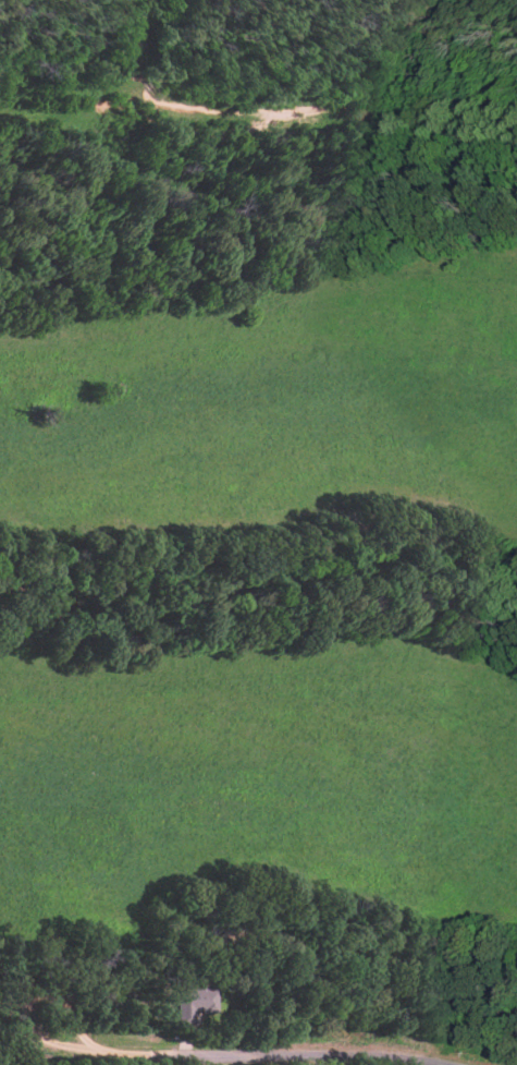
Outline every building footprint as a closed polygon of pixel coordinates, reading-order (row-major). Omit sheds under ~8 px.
[(215,988),(177,987),(176,1023),(203,1024),(204,1012),(215,1013),(215,988)]
